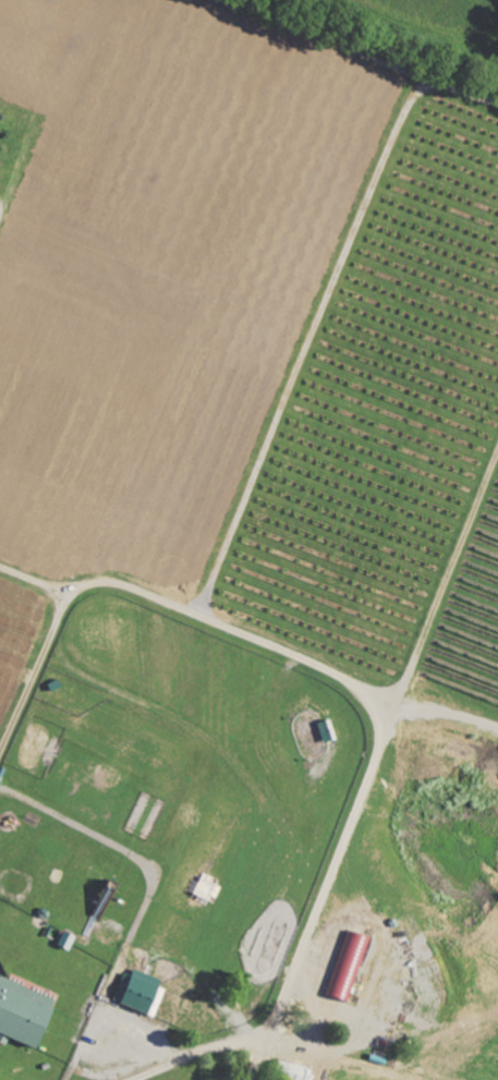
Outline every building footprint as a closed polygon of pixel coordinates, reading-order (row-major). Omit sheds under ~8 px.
[(367,938),(345,931),(324,995),(345,1003),(367,938)] [(151,1018),(163,989),(147,983),(149,977),(126,967),(112,1002),(151,1018)] [(2,1044),(5,1037),(35,1051),(58,998),(0,974),(0,1043),(2,1044)]
